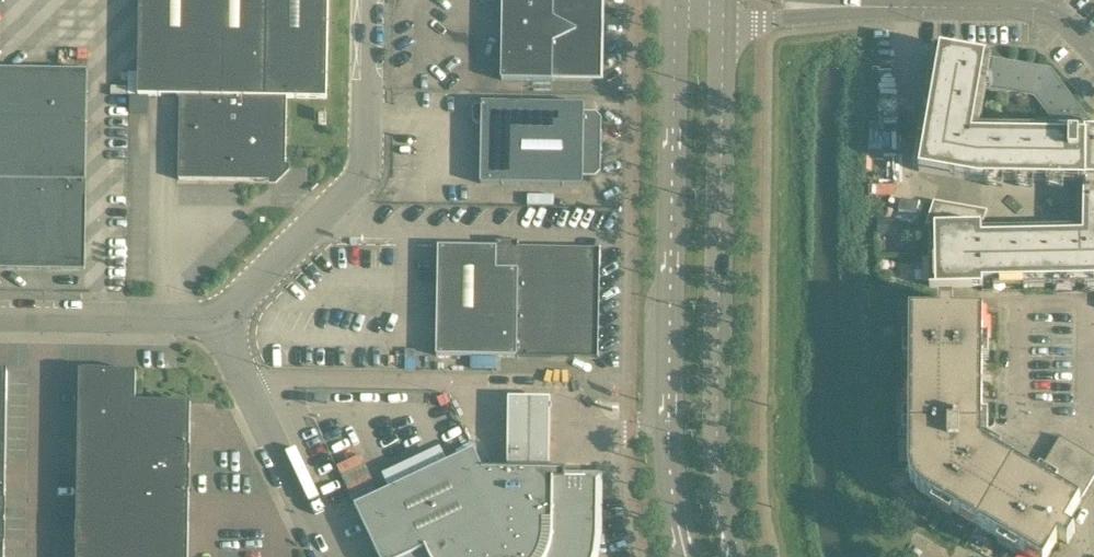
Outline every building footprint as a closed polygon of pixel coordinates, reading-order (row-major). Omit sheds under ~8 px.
[(328,60),(329,0),(132,0),(131,56),(328,60)] [(501,84),(552,85),(552,82),(600,83),(602,0),(502,0),(501,84)] [(1051,70),(940,51),(919,172),(978,182),(1084,183),(1082,233),(981,235),(981,212),(987,213),(987,211),(934,202),(926,226),(934,225),(935,288),(982,287),(982,281),(1093,279),(1093,127),(1051,70)] [(86,138),(88,71),(0,70),(0,269),(84,270),(86,138)] [(481,125),(481,138),(480,184),(583,186),(583,177),(595,178),(601,172),(602,119),(596,113),(584,113),(584,105),(481,103),(481,106),(477,106),(473,110),(473,121),(476,125),(481,125)] [(304,130),(129,126),(127,236),(215,238),(216,217),(238,217),(238,195),(260,196),(261,174),(282,174),(283,152),(304,153),(304,130)] [(918,203),(900,200),(899,211),(916,214),(918,203)] [(877,234),(878,234),(888,234),(887,221),(877,221),(877,234)] [(436,356),(552,358),(598,358),(600,250),(518,249),(518,243),(496,242),(496,248),(438,247),(436,356)] [(1062,541),(1068,545),(1074,533),(1065,528),(1093,478),(1093,458),(1057,436),(1057,437),(1059,438),(1037,476),(981,444),(982,443),(983,313),(953,313),(953,302),(940,302),(940,313),(910,313),(908,466),(908,469),(908,472),(909,475),(910,478),(911,481),(912,483),(914,486),(916,488),(918,490),(920,492),(922,494),(925,496),(1030,556),(1048,556),(1058,539),(1062,541)] [(191,404),(136,403),(136,372),(79,372),(76,556),(188,556),(191,404)] [(552,394),(508,393),(508,431),(508,462),(551,463),(552,431),(552,394)] [(596,480),(565,480),(565,471),(482,470),(473,451),(470,444),(455,451),(458,458),(355,507),(378,556),(592,556),(595,532),(596,480)] [(932,515),(923,510),(919,518),(927,523),(932,515)]
